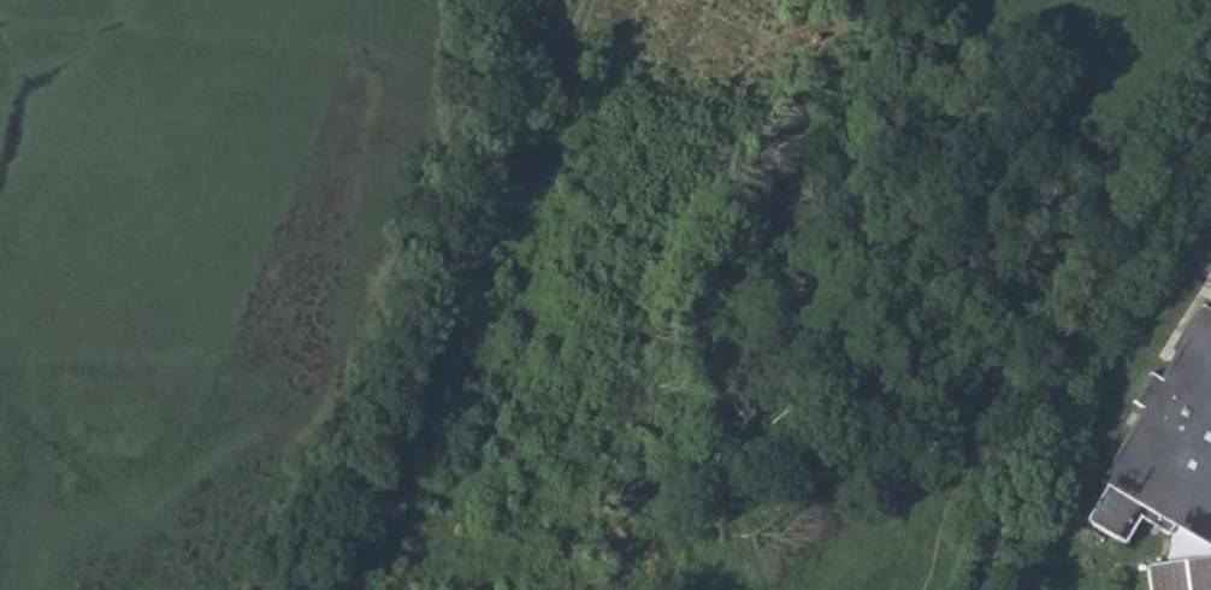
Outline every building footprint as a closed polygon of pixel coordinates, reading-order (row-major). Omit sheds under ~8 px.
[(1171,572),(1210,567),(1210,327),(1193,317),(1152,389),(1142,383),(1126,411),(1136,416),(1094,490),(1100,494),(1081,529),(1119,550),(1133,526),(1162,542),(1169,532),(1170,533),(1171,572)] [(1171,572),(1148,575),(1150,589),(1210,589),(1210,567),(1171,572)]
